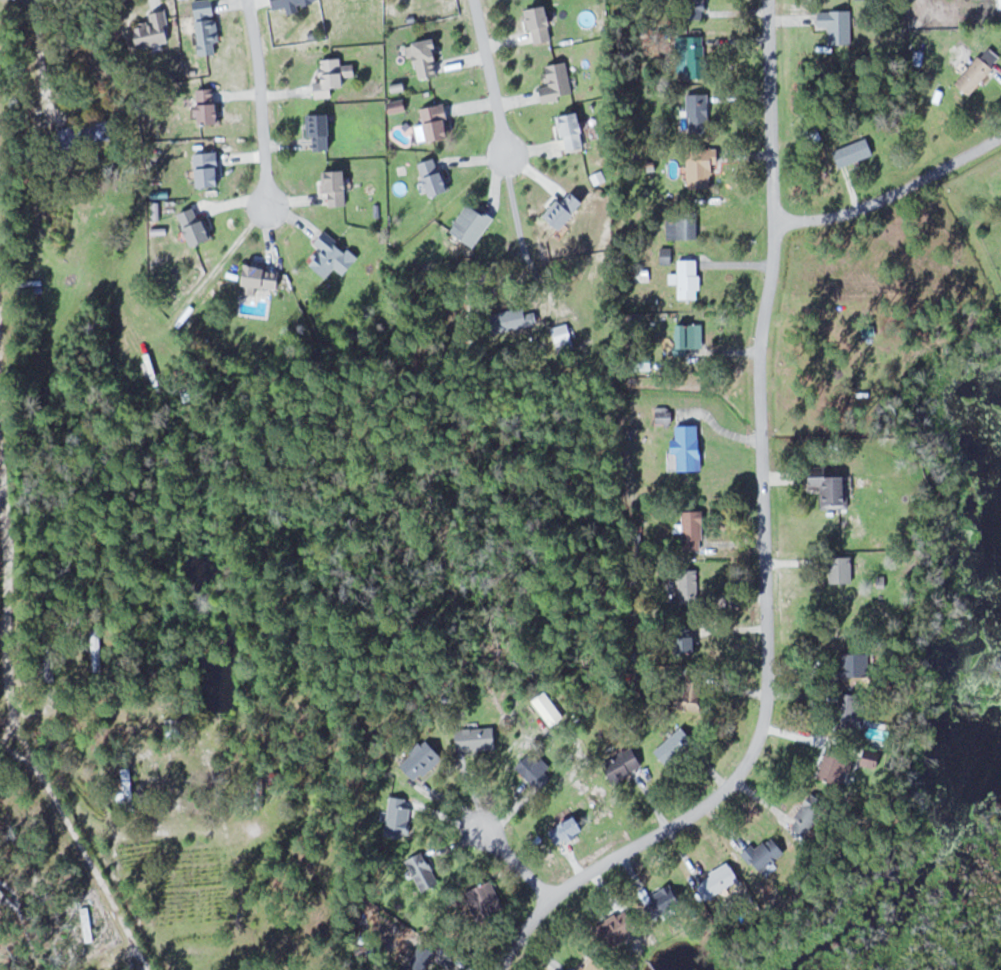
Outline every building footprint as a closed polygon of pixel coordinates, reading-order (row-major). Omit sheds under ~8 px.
[(200,54),(221,52),(216,0),(195,0),(200,54)] [(686,18),(707,18),(707,0),(686,0),(686,18)] [(556,39),(549,4),(529,9),(535,43),(556,39)] [(134,25),(139,47),(173,40),(166,10),(150,13),(151,21),(134,25)] [(831,26),(831,46),(853,46),(853,10),(820,10),(820,26),(831,26)] [(688,36),(688,78),(708,78),(708,36),(688,36)] [(439,38),(414,42),(419,78),(435,75),(433,61),(442,59),(439,38)] [(989,46),(957,83),(971,95),(1000,60),(1000,56),(989,46)] [(322,58),(323,81),(315,82),(316,97),(335,96),(334,87),(348,86),(347,76),(357,75),(357,64),(343,65),(343,57),(322,58)] [(546,65),(549,85),(539,86),(541,101),(574,95),(568,61),(546,65)] [(200,88),(201,123),(221,123),(220,88),(200,88)] [(711,132),(711,93),(690,93),(690,132),(711,132)] [(421,143),(455,136),(447,103),(422,108),(426,124),(417,126),(421,143)] [(559,115),(565,150),(588,146),(581,111),(559,115)] [(333,113),(315,113),(315,149),(333,149),(333,113)] [(114,133),(106,117),(78,131),(86,147),(114,133)] [(875,155),(870,137),(835,149),(841,166),(875,155)] [(715,186),(715,148),(700,148),(700,186),(715,186)] [(222,185),(221,151),(197,152),(198,186),(222,185)] [(420,162),(430,197),(451,191),(441,156),(420,162)] [(327,205),(349,205),(349,170),(327,170),(327,205)] [(588,203),(574,188),(549,213),(563,228),(588,203)] [(452,231),(477,246),(494,217),(470,202),(452,231)] [(191,247),(215,239),(208,218),(201,221),(197,207),(180,213),(191,247)] [(699,238),(699,211),(679,211),(679,238),(699,238)] [(359,259),(329,229),(316,241),(325,250),(312,263),(327,277),(338,266),(345,274),(359,259)] [(680,299),(701,299),(701,259),(680,259),(680,299)] [(244,293),(257,293),(257,287),(282,287),(282,266),(245,266),(244,293)] [(494,313),(498,333),(530,327),(526,307),(494,313)] [(559,355),(577,350),(570,323),(552,327),(559,355)] [(704,324),(678,324),(678,345),(673,345),(673,356),(689,356),(689,348),(704,348),(704,324)] [(656,424),(673,424),(673,411),(656,411),(656,424)] [(670,439),(671,470),(702,470),(701,425),(677,425),(677,439),(670,439)] [(822,509),(849,509),(849,476),(830,476),(830,467),(814,467),(814,485),(822,485),(822,509)] [(705,552),(705,511),(685,511),(685,552),(705,552)] [(831,583),(853,583),(853,555),(831,555),(831,583)] [(699,569),(680,569),(680,608),(699,608),(699,569)] [(92,630),(92,672),(102,672),(102,630),(92,630)] [(682,635),(682,653),(699,653),(699,635),(682,635)] [(871,652),(841,652),(841,675),(871,675),(871,652)] [(703,710),(703,678),(685,678),(685,710),(703,710)] [(534,702),(549,721),(561,711),(546,692),(534,702)] [(869,704),(860,704),(861,695),(841,692),(836,733),(854,735),(856,720),(866,721),(869,704)] [(459,751),(498,749),(496,727),(458,729),(459,751)] [(696,743),(685,727),(655,748),(666,764),(696,743)] [(445,757),(426,738),(401,764),(420,783),(445,757)] [(646,765),(634,746),(604,764),(616,783),(646,765)] [(517,768),(543,791),(554,778),(547,772),(551,767),(533,750),(517,768)] [(854,760),(837,750),(821,775),(839,786),(854,760)] [(121,769),(123,804),(134,803),(133,768),(121,769)] [(830,803),(813,792),(792,825),(809,836),(830,803)] [(411,833),(411,798),(388,798),(388,833),(411,833)] [(589,834),(580,816),(550,830),(559,848),(589,834)] [(763,873),(786,849),(772,835),(758,849),(753,844),(743,854),(763,873)] [(441,883),(425,851),(406,860),(422,892),(441,883)] [(713,899),(741,877),(729,860),(700,883),(713,899)] [(506,909),(492,881),(477,889),(481,898),(471,903),(481,922),(506,909)] [(685,900),(672,882),(653,897),(667,914),(685,900)] [(612,948),(641,927),(627,908),(598,929),(612,948)] [(95,939),(90,922),(83,925),(88,941),(95,939)] [(422,943),(407,969),(429,969),(439,952),(422,943)] [(592,955),(581,969),(613,969),(592,955)]
